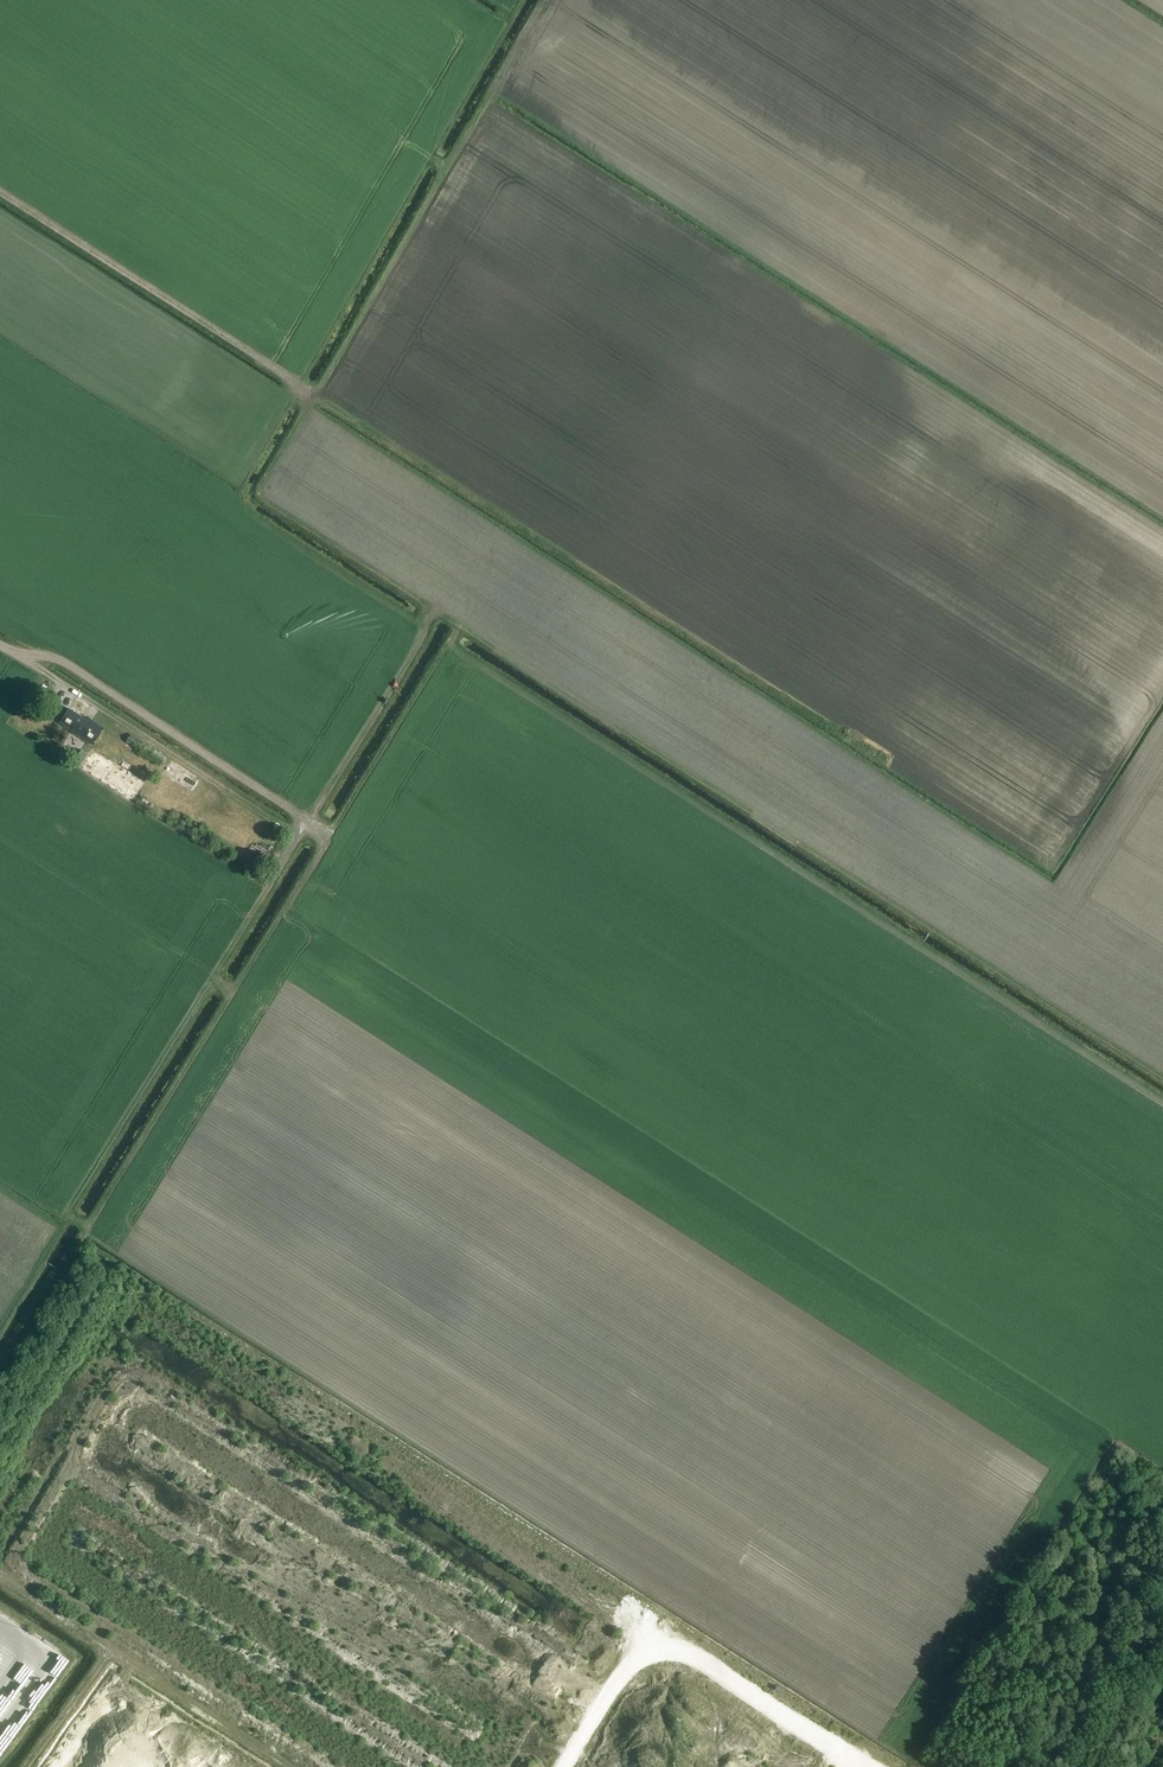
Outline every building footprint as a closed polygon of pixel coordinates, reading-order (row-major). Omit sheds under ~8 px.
[(87,721),(69,709),(60,723),(72,730),(71,733),(92,746),(103,728),(88,719),(87,721)] [(173,760),(164,772),(193,791),(201,778),(173,760)] [(36,1657),(9,1642),(5,1651),(11,1654),(2,1671),(0,1670),(0,1705),(7,1708),(18,1687),(21,1689),(21,1690),(29,1694),(34,1684),(24,1679),(36,1657)]
